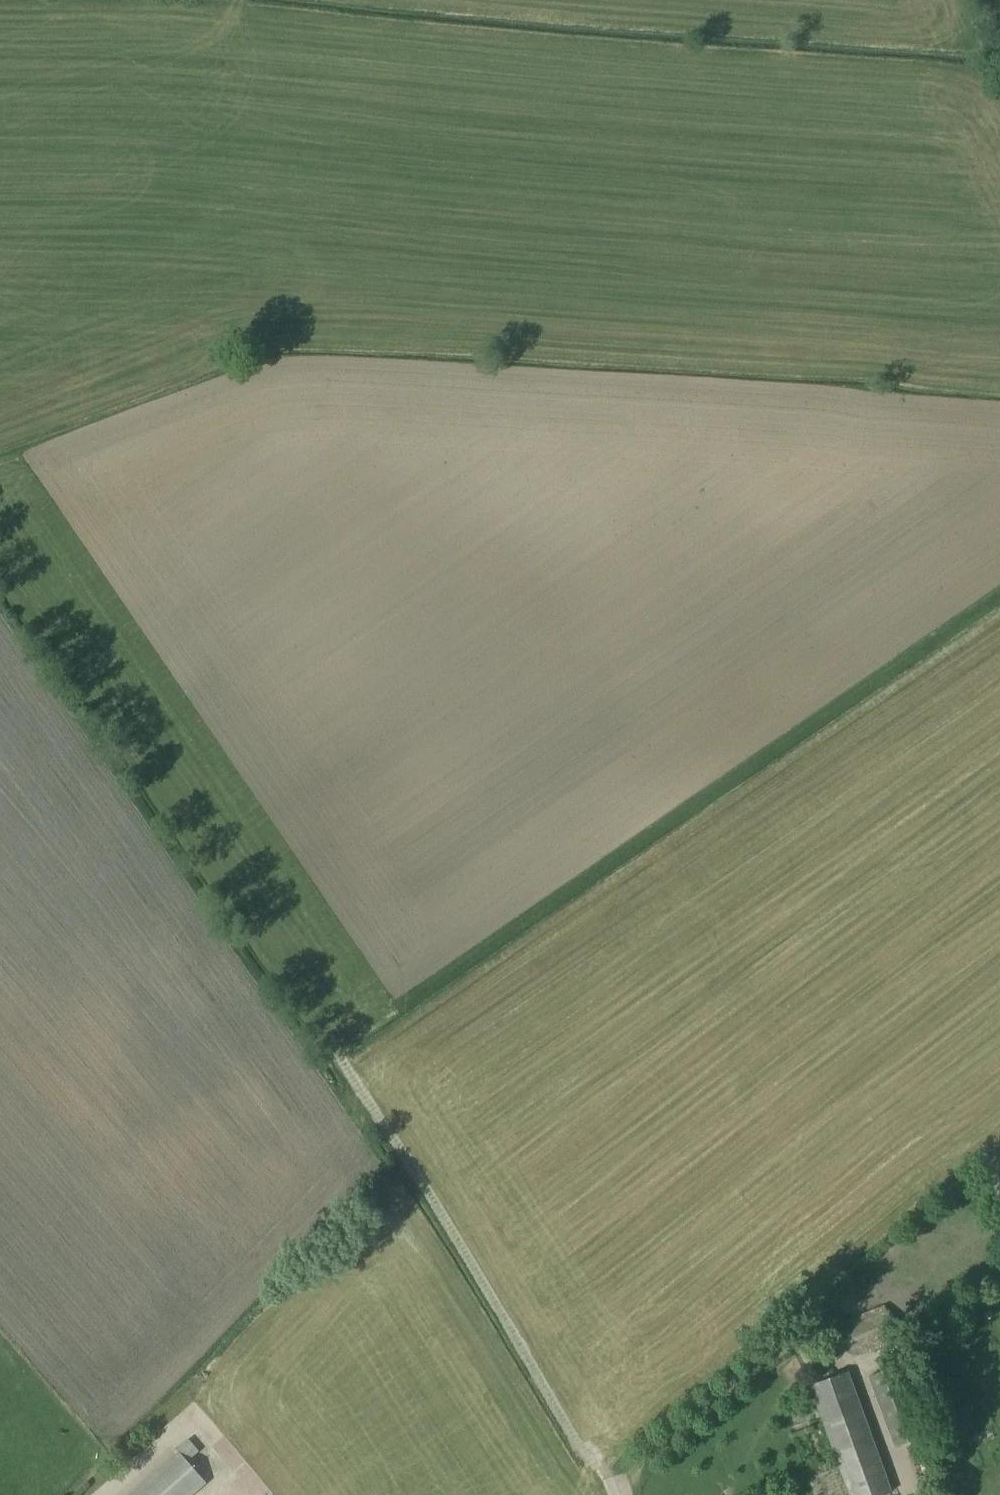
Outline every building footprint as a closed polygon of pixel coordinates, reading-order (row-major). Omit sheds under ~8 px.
[(901,1366),(867,1378),(895,1448),(928,1437),(901,1366)] [(809,1387),(849,1494),(886,1494),(891,1493),(849,1373),(809,1387)] [(207,1484),(187,1462),(199,1452),(188,1439),(176,1450),(178,1452),(130,1494),(194,1494),(207,1484)]
